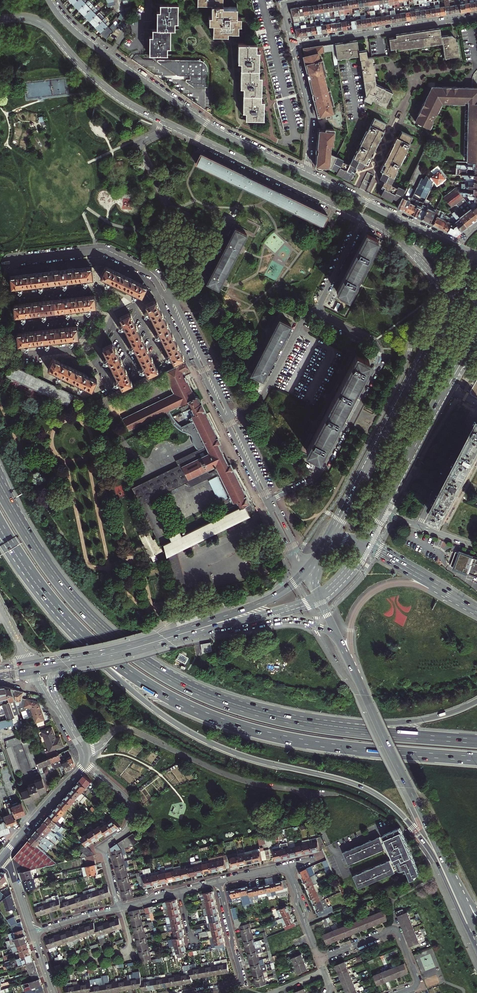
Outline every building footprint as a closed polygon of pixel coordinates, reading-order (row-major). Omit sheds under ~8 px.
[(73,5),(76,7),(79,10),(85,4),(83,1),(84,0),(78,0),(73,5)] [(212,35),(227,35),(227,32),(238,32),(238,25),(241,25),(241,17),(237,17),(237,7),(223,7),(223,0),(197,0),(197,4),(211,4),(211,15),(208,15),(208,23),(212,23),(212,35)] [(88,1),(85,4),(79,10),(81,13),(84,16),(91,9),(94,7),(88,1)] [(149,37),(149,55),(167,55),(167,48),(170,48),(170,30),(174,30),(174,23),(177,23),(177,5),(158,5),(158,11),(155,11),(155,30),(152,30),(152,37),(149,37)] [(295,8),(290,9),(294,23),(300,22),(298,8),(295,8)] [(91,9),(84,16),(87,19),(90,21),(96,15),(91,9)] [(120,13),(117,18),(121,20),(127,12),(125,12),(120,13)] [(96,15),(90,21),(92,24),(95,27),(104,18),(99,13),(96,15)] [(105,18),(104,18),(95,27),(98,30),(101,33),(107,26),(110,23),(105,18)] [(301,36),(302,36),(300,22),(294,23),(297,37),(301,36)] [(107,26),(101,33),(104,36),(106,39),(113,32),(107,26)] [(394,38),(390,38),(392,50),(399,48),(399,50),(443,43),(445,57),(461,55),(458,40),(457,40),(456,37),(453,35),(451,35),(449,35),(449,34),(442,35),(441,27),(428,29),(415,31),(398,34),(397,34),(398,38),(395,38),(394,38)] [(337,44),(335,44),(337,60),(360,56),(361,66),(359,67),(360,74),(362,74),(366,96),(364,100),(371,103),(372,101),(378,104),(379,103),(385,107),(392,92),(376,84),(375,79),(374,72),(375,72),(374,64),(373,64),(372,57),(367,58),(367,55),(367,50),(359,51),(357,40),(353,41),(337,44)] [(246,113),(245,120),(264,120),(264,101),(261,101),(261,77),(258,77),(259,51),(256,51),(256,44),(238,44),(238,62),(241,62),(240,87),(243,87),(243,113),(246,113)] [(332,51),(331,45),(305,49),(304,49),(304,50),(304,51),(306,60),(303,60),(305,69),(309,69),(309,71),(309,72),(308,72),(307,73),(307,74),(307,75),(313,99),(314,101),(315,101),(315,102),(316,102),(317,102),(317,103),(317,105),(314,106),(317,114),(319,113),(320,117),(326,115),(326,117),(330,116),(329,114),(333,113),(331,105),(333,105),(330,90),(328,91),(324,75),(326,75),(322,60),(320,61),(318,54),(324,53),(332,51)] [(199,61),(156,60),(156,62),(177,76),(181,76),(190,76),(190,79),(186,79),(186,82),(194,87),(207,87),(207,67),(207,66),(206,64),(205,63),(204,62),(203,62),(201,61),(200,61),(199,61)] [(429,128),(433,121),(432,121),(435,115),(436,115),(443,102),(449,102),(449,103),(465,104),(465,101),(468,102),(468,103),(469,103),(467,162),(468,162),(476,162),(476,88),(436,87),(436,88),(432,87),(415,121),(429,128)] [(330,153),(331,144),(333,145),(335,129),(326,129),(326,131),(320,130),(320,133),(317,133),(316,139),(316,142),(319,142),(319,145),(318,145),(317,146),(316,148),(315,151),(316,154),(315,165),(316,166),(316,167),(317,168),(317,169),(319,169),(320,169),(321,169),(322,168),(323,167),(323,166),(329,166),(337,171),(336,174),(350,181),(355,170),(357,167),(361,169),(364,164),(365,164),(366,164),(368,164),(371,159),(381,138),(384,131),(382,130),(386,124),(374,118),(371,124),(369,123),(366,130),(367,131),(360,144),(360,143),(356,150),(357,151),(350,164),(350,163),(343,160),(330,153)] [(394,198),(400,201),(405,190),(399,187),(392,183),(392,184),(391,183),(398,170),(399,171),(402,164),(401,163),(408,150),(408,151),(412,144),(409,143),(413,136),(402,131),(398,137),(396,136),(393,143),(383,163),(380,170),(382,171),(382,172),(383,173),(380,178),(385,181),(383,183),(378,194),(392,201),(394,198)] [(219,162),(201,154),(196,164),(322,225),(327,215),(294,199),(278,191),(262,183),(248,176),(232,169),(219,162)] [(418,164),(405,190),(400,201),(397,207),(401,209),(405,211),(409,202),(411,199),(424,171),(418,164)] [(431,177),(437,185),(445,178),(447,176),(439,166),(437,167),(438,168),(432,172),(434,174),(431,177)] [(432,182),(424,171),(411,199),(412,200),(413,197),(423,202),(432,182)] [(450,205),(467,226),(469,224),(471,223),(463,213),(462,211),(462,204),(462,203),(465,200),(464,198),(461,195),(459,192),(455,187),(443,197),(450,205)] [(476,215),(476,201),(475,201),(475,202),(476,203),(475,204),(475,203),(473,203),(471,201),(467,195),(464,198),(465,200),(476,215)] [(471,223),(475,220),(476,218),(476,215),(465,200),(462,203),(462,204),(463,204),(467,210),(463,213),(471,223)] [(409,202),(405,211),(407,212),(410,213),(416,216),(421,206),(414,203),(413,204),(409,202)] [(430,202),(422,219),(426,221),(430,223),(435,211),(430,209),(432,203),(430,202)] [(421,206),(416,216),(418,217),(420,218),(424,211),(425,206),(422,204),(421,206)] [(456,225),(461,231),(463,229),(467,226),(450,205),(447,207),(451,212),(454,216),(451,218),(453,221),(454,222),(456,225)] [(436,209),(435,211),(430,223),(431,223),(433,224),(439,211),(436,209)] [(440,210),(439,211),(433,224),(436,226),(438,227),(443,216),(444,214),(445,214),(446,213),(440,210)] [(446,218),(443,216),(438,227),(440,228),(443,229),(447,221),(445,220),(446,218)] [(449,217),(447,221),(443,229),(446,230),(448,231),(451,224),(452,222),(453,221),(451,218),(449,217)] [(454,226),(451,224),(448,231),(455,235),(458,233),(461,231),(456,225),(454,226)] [(246,234),(235,229),(231,236),(214,269),(207,283),(218,288),(246,234)] [(337,291),(347,297),(353,286),(354,287),(358,280),(356,279),(366,261),(368,262),(371,255),(369,254),(377,240),(367,234),(337,291)] [(91,267),(10,276),(11,287),(16,287),(16,289),(19,292),(25,286),(34,285),(40,290),(46,284),(58,282),(64,288),(70,281),(77,280),(85,286),(88,281),(90,279),(92,279),(91,267)] [(141,297),(146,287),(105,267),(100,278),(103,279),(105,286),(113,284),(129,292),(131,299),(139,296),(141,297)] [(94,296),(13,304),(14,316),(18,315),(19,317),(23,320),(28,314),(37,313),(43,318),(49,312),(62,311),(67,316),(73,309),(82,308),(88,314),(93,307),(95,307),(94,296)] [(155,300),(145,305),(147,308),(144,315),(151,318),(156,329),(154,337),(161,340),(166,350),(163,358),(168,360),(170,359),(172,364),(183,358),(155,300)] [(158,371),(130,313),(120,317),(121,320),(119,327),(126,330),(132,341),(129,349),(137,352),(142,362),(139,370),(143,372),(146,371),(148,375),(158,371)] [(251,374),(262,380),(290,326),(279,320),(251,374)] [(77,327),(16,333),(17,345),(21,345),(21,346),(25,349),(31,343),(40,342),(46,347),(52,341),(64,339),(70,344),(75,338),(78,338),(77,327)] [(120,383),(122,388),(133,383),(113,343),(103,348),(105,353),(103,361),(111,364),(116,375),(113,383),(117,385),(120,383)] [(307,450),(318,456),(368,360),(356,354),(353,360),(351,359),(347,366),(350,367),(340,385),(338,384),(335,391),(336,392),(327,410),(325,410),(322,417),(323,417),(314,436),(313,435),(309,442),(311,442),(307,450)] [(52,358),(47,369),(53,372),(55,379),(63,376),(74,382),(78,389),(85,387),(91,390),(97,380),(52,358)] [(124,422),(128,430),(187,401),(189,404),(180,408),(181,412),(200,403),(198,398),(196,397),(194,397),(186,380),(182,372),(188,369),(185,362),(164,372),(175,397),(124,422)] [(19,368),(11,364),(5,376),(11,379),(8,386),(32,398),(35,390),(67,405),(72,394),(19,369),(19,368)] [(200,403),(181,412),(183,416),(189,413),(191,416),(204,410),(200,403)] [(204,410),(191,416),(204,445),(202,446),(202,447),(175,460),(177,465),(132,487),(136,495),(145,491),(152,488),(183,472),(187,479),(193,477),(195,481),(213,473),(210,468),(214,466),(215,467),(216,466),(218,470),(220,475),(233,502),(237,501),(238,503),(247,499),(230,464),(228,465),(222,454),(217,443),(219,442),(204,410)] [(446,522),(450,514),(451,515),(455,508),(453,507),(463,489),(465,490),(468,484),(466,483),(476,464),(476,433),(468,450),(465,456),(454,476),(439,505),(434,515),(446,522)] [(216,475),(217,476),(220,475),(218,470),(213,473),(195,481),(193,477),(187,479),(155,495),(152,488),(145,491),(147,498),(139,501),(141,505),(187,482),(189,488),(216,475)] [(155,495),(187,479),(183,472),(152,488),(155,495)] [(217,477),(206,482),(217,504),(227,498),(217,477)] [(145,491),(136,495),(139,501),(147,498),(145,491)] [(247,500),(247,499),(238,503),(237,501),(233,502),(235,505),(228,508),(230,511),(181,535),(179,531),(168,537),(170,541),(162,544),(166,558),(174,585),(186,582),(175,551),(249,515),(247,511),(252,509),(247,500)] [(140,534),(152,561),(157,560),(155,554),(162,552),(157,538),(152,540),(148,531),(140,534)] [(455,552),(449,565),(454,567),(454,568),(472,576),(476,578),(476,560),(470,558),(460,553),(459,554),(455,552)] [(211,642),(201,643),(203,653),(213,651),(211,642)] [(188,658),(179,653),(176,659),(185,664),(188,658)] [(2,704),(7,719),(12,717),(14,716),(4,686),(1,686),(0,686),(0,695),(2,702),(4,702),(4,704),(2,704)] [(8,687),(4,686),(14,716),(14,717),(18,716),(16,712),(19,711),(17,708),(16,703),(16,702),(16,701),(15,698),(14,689),(8,687)] [(23,698),(24,691),(17,689),(14,689),(15,698),(16,701),(16,702),(16,703),(17,708),(20,708),(21,710),(23,710),(23,709),(23,707),(22,707),(22,706),(23,698)] [(26,698),(23,698),(22,706),(22,707),(23,707),(23,709),(23,710),(27,709),(29,716),(33,715),(35,721),(45,719),(41,707),(39,701),(26,698)] [(14,724),(12,717),(7,719),(1,721),(0,721),(0,728),(14,724)] [(22,720),(14,722),(15,724),(16,729),(24,726),(22,720)] [(52,727),(43,730),(48,750),(62,746),(60,737),(55,739),(54,733),(52,727)] [(21,742),(19,736),(5,740),(8,747),(21,742)] [(29,740),(22,742),(32,767),(38,765),(37,762),(29,740)] [(22,770),(13,745),(6,748),(15,773),(22,770)] [(69,756),(67,757),(71,767),(74,764),(75,763),(68,749),(66,750),(68,752),(69,756)] [(71,767),(67,757),(65,753),(64,751),(60,752),(61,755),(64,760),(62,761),(63,765),(66,770),(69,769),(71,768),(71,767)] [(58,753),(49,757),(52,762),(60,758),(59,756),(58,753)] [(41,774),(44,773),(41,767),(52,762),(49,757),(37,762),(38,765),(41,774)] [(52,762),(55,769),(58,767),(63,765),(62,761),(60,758),(52,762)] [(45,772),(44,773),(41,774),(42,777),(44,781),(46,788),(49,787),(51,787),(45,772)] [(82,778),(79,781),(86,787),(91,782),(84,776),(82,778)] [(29,787),(22,790),(23,794),(27,805),(35,803),(34,801),(40,799),(42,798),(41,796),(48,793),(46,788),(44,781),(42,777),(35,780),(36,782),(29,785),(29,787)] [(77,784),(75,787),(81,793),(86,787),(79,781),(77,784)] [(88,798),(81,793),(75,787),(72,790),(70,792),(77,798),(83,804),(88,798)] [(72,804),(77,798),(70,792),(67,795),(65,798),(72,804)] [(67,810),(72,804),(65,798),(62,801),(60,804),(67,810)] [(18,822),(16,816),(11,804),(10,801),(8,802),(11,813),(4,816),(5,820),(8,826),(12,824),(18,822)] [(18,802),(11,804),(16,816),(21,815),(26,813),(22,802),(18,803),(18,802)] [(70,812),(67,810),(60,804),(57,806),(55,809),(65,818),(70,812)] [(53,812),(50,815),(61,824),(65,818),(55,809),(53,812)] [(48,818),(46,820),(62,834),(63,834),(67,830),(61,824),(50,815),(48,818)] [(114,818),(108,822),(113,830),(116,828),(120,826),(114,818)] [(0,822),(0,835),(4,834),(10,831),(8,826),(5,820),(0,822)] [(62,834),(46,820),(44,822),(42,824),(58,839),(62,834)] [(113,830),(108,822),(102,827),(106,832),(107,835),(110,833),(113,830)] [(58,839),(42,824),(40,827),(38,829),(54,844),(58,839)] [(103,834),(106,832),(102,827),(100,825),(94,829),(99,836),(103,834)] [(36,831),(34,834),(49,848),(51,849),(55,844),(54,844),(38,829),(36,831)] [(94,829),(88,833),(93,841),(96,839),(99,836),(94,829)] [(398,873),(399,874),(403,872),(403,874),(406,872),(410,881),(419,878),(399,830),(383,836),(390,852),(387,853),(391,862),(382,865),(381,864),(380,864),(381,865),(380,865),(380,866),(375,868),(372,869),(372,868),(370,868),(371,869),(369,870),(361,874),(358,875),(358,874),(356,875),(357,876),(352,878),(357,890),(398,873)] [(139,841),(133,832),(127,836),(133,845),(139,841)] [(263,832),(256,833),(258,843),(265,841),(263,832)] [(93,841),(88,833),(82,837),(87,845),(90,843),(93,841)] [(32,836),(29,839),(37,846),(39,843),(47,850),(49,848),(34,834),(32,836)] [(308,837),(308,838),(311,850),(316,849),(320,848),(319,845),(321,845),(317,835),(308,837)] [(325,844),(320,835),(317,835),(321,845),(325,844)] [(127,836),(124,838),(129,846),(130,846),(133,845),(127,836)] [(124,838),(121,841),(125,847),(129,846),(124,838)] [(311,850),(308,838),(301,840),(302,842),(304,851),(307,851),(311,850)] [(21,871),(33,869),(37,868),(57,863),(37,846),(29,839),(26,842),(23,846),(21,848),(18,851),(13,857),(18,872),(21,871)] [(342,854),(347,866),(348,866),(352,864),(352,865),(354,865),(353,864),(366,859),(367,860),(368,859),(367,858),(376,855),(376,856),(378,855),(377,854),(380,853),(384,851),(379,839),(342,854)] [(294,842),(295,844),(297,853),(301,852),(304,851),(302,842),(301,840),(294,842)] [(294,854),(297,853),(295,844),(294,842),(287,843),(287,846),(290,855),(294,854)] [(279,845),(282,857),(287,855),(290,855),(287,846),(287,843),(279,845)] [(269,853),(270,856),(274,855),(275,858),(278,858),(282,857),(279,845),(279,844),(272,845),(273,852),(269,853)] [(91,850),(85,845),(81,850),(83,852),(88,856),(94,855),(95,854),(91,850)] [(262,858),(259,845),(252,847),(254,860),(258,859),(262,858)] [(124,847),(121,848),(111,850),(112,854),(113,857),(122,854),(126,854),(124,847)] [(254,860),(252,847),(244,849),(244,850),(247,861),(251,861),(254,860)] [(247,861),(244,850),(237,851),(240,863),(244,862),(247,861)] [(240,863),(237,851),(226,853),(229,866),(234,865),(240,863)] [(215,856),(218,868),(224,867),(229,866),(226,853),(215,856)] [(124,860),(122,854),(113,857),(113,860),(114,863),(124,860)] [(96,864),(94,855),(88,856),(84,857),(86,866),(96,864)] [(218,868),(215,856),(208,858),(209,861),(211,870),(215,869),(218,868)] [(326,858),(321,860),(325,868),(329,866),(326,858)] [(191,865),(193,874),(199,873),(204,872),(201,863),(201,859),(190,861),(191,865)] [(124,860),(114,863),(115,866),(116,869),(126,866),(124,860)] [(211,870),(209,861),(201,863),(204,872),(207,871),(211,870)] [(98,872),(96,864),(86,866),(82,867),(84,876),(98,872)] [(166,866),(166,868),(169,880),(172,879),(176,878),(173,866),(173,864),(166,866)] [(183,877),(181,868),(180,864),(173,866),(176,878),(179,878),(183,877)] [(302,878),(312,874),(313,873),(310,865),(299,869),(301,874),(302,878)] [(116,871),(117,875),(127,872),(126,866),(116,869),(116,871)] [(191,875),(188,866),(181,868),(183,877),(188,876),(191,875)] [(154,884),(151,872),(150,867),(143,869),(144,873),(141,874),(143,884),(144,886),(149,885),(154,884)] [(169,880),(166,868),(159,869),(159,870),(162,882),(165,881),(169,880)] [(36,878),(34,872),(33,869),(21,871),(23,875),(24,881),(36,878)] [(162,882),(159,870),(151,872),(154,884),(158,883),(162,882)] [(127,872),(117,875),(118,878),(119,881),(129,879),(127,872)] [(313,877),(312,874),(302,878),(304,882),(306,886),(317,881),(316,876),(313,877)] [(39,887),(37,878),(36,878),(24,881),(26,884),(27,889),(39,887)] [(285,878),(273,881),(276,894),(288,891),(285,878)] [(130,885),(129,879),(119,881),(120,884),(120,887),(130,885)] [(269,882),(265,883),(268,895),(276,894),(273,881),(269,882)] [(317,881),(306,886),(307,890),(309,894),(319,890),(320,889),(317,881)] [(268,895),(265,883),(261,884),(256,885),(259,897),(268,895)] [(241,897),(243,905),(252,903),(248,887),(247,884),(241,886),(239,886),(241,897)] [(105,897),(102,888),(101,885),(95,887),(99,899),(102,898),(105,897)] [(121,890),(122,893),(132,891),(130,885),(120,887),(121,890)] [(248,887),(252,903),(254,902),(254,900),(259,898),(259,897),(256,885),(251,886),(248,887)] [(111,895),(108,886),(102,888),(105,897),(108,896),(111,895)] [(227,889),(230,901),(233,900),(233,899),(241,897),(239,886),(232,888),(227,889)] [(95,887),(89,889),(93,901),(96,900),(99,899),(95,887)] [(93,901),(89,889),(83,891),(84,894),(87,903),(90,902),(93,901)] [(200,892),(202,900),(215,897),(214,893),(213,889),(200,892)] [(311,899),(312,902),(323,898),(319,890),(309,894),(311,899)] [(124,899),(134,897),(132,891),(122,893),(123,897),(124,899)] [(71,895),(75,908),(78,907),(81,905),(78,896),(77,893),(71,895)] [(15,903),(12,894),(6,898),(4,900),(8,911),(17,908),(15,903)] [(78,896),(81,905),(84,905),(87,903),(84,894),(78,896)] [(59,909),(62,908),(59,898),(58,895),(52,896),(53,898),(57,910),(59,909)] [(73,908),(75,908),(71,895),(66,897),(70,910),(73,908)] [(59,898),(62,908),(64,912),(67,911),(70,910),(66,897),(65,896),(59,898)] [(206,903),(207,906),(216,904),(216,901),(215,897),(202,900),(203,903),(206,903)] [(54,911),(57,910),(53,898),(47,900),(51,912),(54,911)] [(166,908),(178,906),(177,902),(176,898),(163,901),(165,909),(166,908)] [(315,909),(318,915),(332,910),(329,905),(327,906),(323,898),(312,902),(315,909)] [(51,912),(47,900),(41,902),(45,914),(48,913),(51,912)] [(45,914),(41,902),(35,904),(36,906),(35,906),(39,916),(42,915),(45,914)] [(216,904),(207,906),(202,907),(204,914),(205,914),(218,911),(217,908),(216,904)] [(279,917),(290,913),(288,908),(286,904),(276,909),(279,917)] [(178,906),(166,908),(168,916),(180,913),(179,910),(178,906)] [(130,913),(131,917),(141,915),(139,908),(129,911),(130,913)] [(383,908),(323,933),(327,942),(387,918),(383,908)] [(407,908),(403,910),(397,913),(399,917),(399,918),(401,921),(411,916),(407,908)] [(198,916),(196,909),(189,910),(191,918),(198,916)] [(207,922),(220,919),(219,915),(218,911),(205,914),(207,922)] [(180,913),(168,916),(167,916),(169,923),(170,923),(172,922),(182,920),(181,917),(180,913)] [(284,928),(295,924),(292,918),(290,913),(279,917),(284,928)] [(141,915),(131,917),(132,920),(133,923),(142,921),(141,915)] [(334,916),(310,924),(312,930),(324,926),(326,931),(338,927),(334,916)] [(411,916),(401,921),(402,925),(404,928),(414,924),(411,916)] [(112,920),(116,930),(122,928),(118,918),(115,919),(112,920)] [(207,922),(208,929),(222,926),(221,922),(220,919),(207,922)] [(110,921),(107,922),(110,932),(116,930),(112,920),(110,921)] [(172,922),(174,930),(184,927),(183,924),(182,920),(172,922)] [(133,926),(134,929),(144,926),(142,921),(133,923),(133,926)] [(249,921),(247,922),(242,923),(239,924),(240,928),(241,931),(251,928),(249,921)] [(12,925),(17,931),(24,929),(23,925),(22,922),(18,923),(12,925)] [(110,932),(107,922),(104,923),(101,924),(104,934),(110,932)] [(88,925),(91,935),(92,937),(98,935),(95,926),(94,923),(91,924),(88,925)] [(95,926),(98,935),(102,946),(104,945),(106,944),(105,942),(107,942),(104,934),(101,924),(98,925),(95,926)] [(417,931),(414,924),(404,928),(405,931),(407,935),(417,931)] [(4,928),(8,934),(15,932),(17,931),(12,925),(4,928)] [(85,926),(82,927),(86,937),(91,935),(88,925),(85,926)] [(135,932),(136,935),(146,933),(144,926),(134,929),(135,932)] [(222,926),(208,929),(202,931),(199,931),(200,935),(210,933),(211,937),(224,934),(223,929),(222,926)] [(86,937),(82,927),(79,928),(77,929),(80,939),(86,937)] [(176,937),(183,935),(185,935),(184,931),(184,927),(174,930),(172,930),(172,932),(175,931),(176,937)] [(253,934),(251,928),(241,931),(242,934),(243,937),(253,934)] [(12,935),(13,939),(26,935),(25,932),(24,929),(17,931),(15,932),(16,934),(12,935)] [(80,939),(77,929),(73,930),(71,931),(74,941),(80,939)] [(68,943),(74,941),(71,931),(67,932),(65,933),(68,943)] [(421,939),(417,931),(407,935),(409,939),(411,943),(421,939)] [(62,934),(59,935),(62,945),(64,944),(65,947),(69,945),(68,943),(65,933),(62,934)] [(137,938),(137,941),(147,939),(146,933),(136,935),(137,938)] [(224,934),(211,937),(210,937),(212,947),(214,947),(218,946),(225,945),(226,944),(225,940),(224,934)] [(245,943),(254,940),(253,934),(243,937),(244,939),(245,943)] [(26,935),(13,939),(12,939),(10,940),(11,944),(17,942),(18,945),(19,945),(28,942),(27,938),(26,935)] [(62,945),(59,935),(56,936),(53,937),(56,946),(62,945)] [(184,940),(183,935),(176,937),(172,938),(173,940),(175,939),(176,945),(185,943),(184,940)] [(47,939),(51,951),(57,949),(56,946),(53,937),(50,938),(47,939)] [(138,944),(139,947),(149,945),(147,939),(137,941),(138,944)] [(5,941),(7,949),(12,947),(18,945),(17,942),(11,944),(10,940),(5,941)] [(256,946),(254,940),(245,943),(246,946),(247,949),(256,946)] [(13,951),(14,953),(30,947),(29,945),(28,942),(19,945),(19,947),(15,948),(16,950),(13,951)] [(176,945),(178,952),(187,950),(186,947),(185,943),(176,945)] [(247,952),(248,955),(261,951),(264,950),(262,944),(256,946),(247,949),(247,952)] [(149,945),(139,947),(140,951),(141,953),(151,951),(149,945)] [(30,947),(14,953),(4,956),(4,957),(5,958),(6,957),(13,955),(15,954),(16,958),(32,953),(31,950),(30,947)] [(152,957),(151,951),(141,953),(141,956),(142,960),(144,959),(148,958),(151,958),(152,957)] [(261,951),(248,955),(249,957),(250,961),(263,957),(261,951)] [(16,958),(14,959),(8,961),(6,962),(6,963),(8,968),(8,969),(28,963),(35,961),(34,958),(32,953),(16,958)] [(304,958),(302,954),(292,958),(295,965),(305,961),(304,958)] [(264,956),(263,957),(250,961),(251,964),(252,967),(266,962),(264,956)] [(220,958),(220,959),(223,972),(226,972),(229,971),(227,957),(220,958)] [(339,968),(340,971),(350,967),(346,958),(336,962),(339,968)] [(223,972),(220,959),(214,960),(215,963),(216,973),(219,973),(223,972)] [(406,960),(398,963),(402,972),(406,971),(410,969),(406,960)] [(35,961),(28,963),(31,971),(37,969),(36,965),(35,961)] [(295,965),(299,974),(309,970),(307,966),(305,961),(295,965)] [(190,963),(192,978),(195,977),(198,977),(196,966),(196,962),(190,963)] [(266,962),(252,967),(253,970),(254,972),(267,968),(269,968),(267,962),(266,962)] [(193,981),(192,978),(190,963),(183,964),(185,972),(186,982),(189,982),(193,981)] [(398,963),(390,966),(395,976),(398,974),(402,972),(398,963)] [(395,976),(390,966),(383,969),(387,979),(391,977),(395,976)] [(342,975),(344,979),(353,975),(350,967),(340,971),(342,975)] [(267,968),(254,972),(254,975),(255,978),(265,976),(269,975),(267,968)] [(383,980),(387,979),(383,969),(375,973),(380,982),(383,980)] [(39,972),(32,975),(34,980),(41,978),(40,975),(39,972)] [(127,973),(128,979),(130,988),(133,988),(137,987),(135,977),(134,972),(127,973)] [(112,992),(110,982),(109,974),(103,976),(106,992),(108,992),(112,992)] [(346,983),(347,986),(357,982),(353,975),(344,979),(346,983)] [(97,978),(99,992),(104,992),(106,992),(103,976),(97,978)] [(265,976),(255,978),(257,982),(257,985),(267,982),(265,976)] [(25,983),(22,984),(24,990),(26,990),(32,988),(43,985),(42,982),(41,978),(34,980),(31,981),(31,984),(26,986),(25,983)] [(90,979),(91,981),(92,992),(93,992),(99,992),(97,978),(90,979)] [(154,978),(148,979),(149,989),(152,988),(156,988),(154,978)] [(91,981),(84,983),(86,992),(88,992),(92,992),(91,981)] [(72,985),(72,982),(65,983),(67,992),(74,992),(72,985)] [(350,992),(351,992),(360,989),(357,982),(347,986),(349,990),(350,992)] [(78,984),(80,992),(84,992),(86,992),(84,983),(78,984)]
